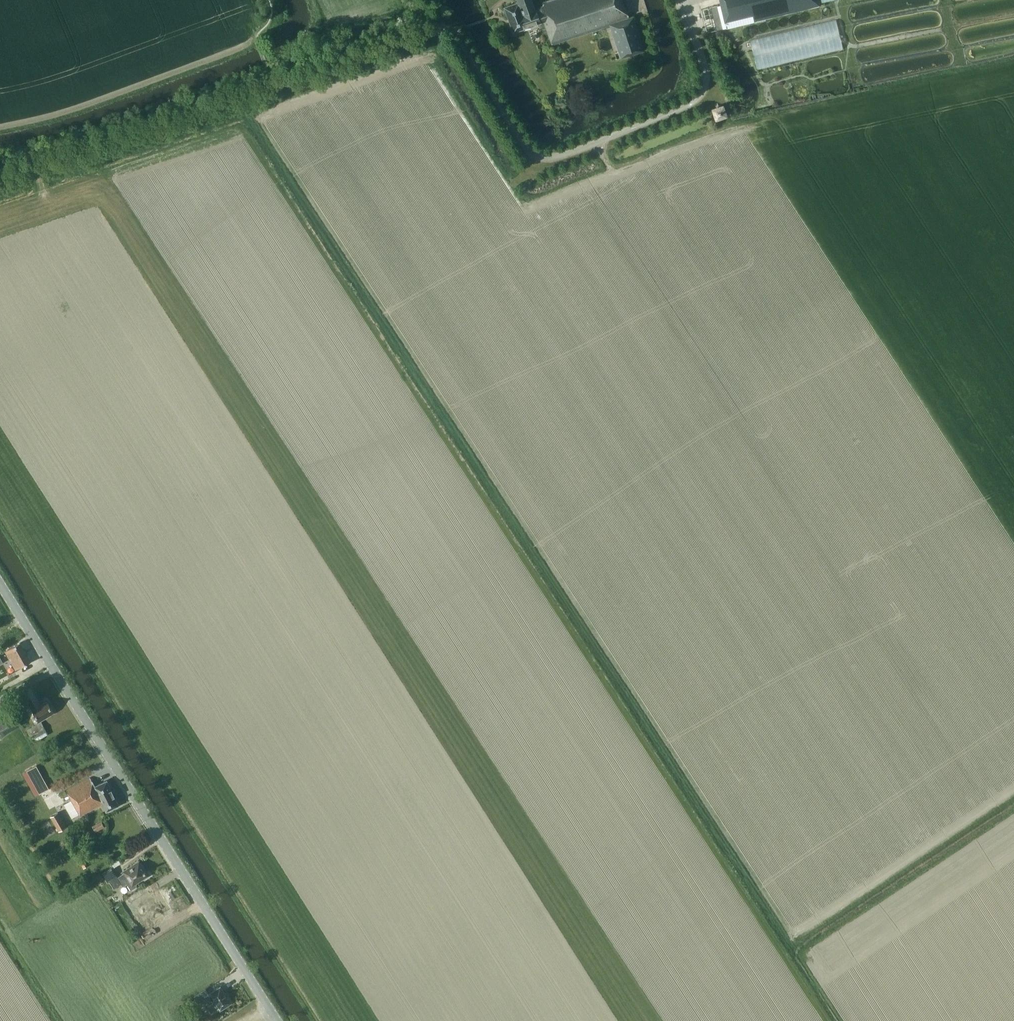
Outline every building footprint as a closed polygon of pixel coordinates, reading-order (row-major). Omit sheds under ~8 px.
[(623,0),(551,0),(543,3),(544,6),(535,9),(532,0),(518,0),(519,2),(505,7),(513,32),(544,21),(552,45),(610,26),(621,58),(644,50),(633,16),(629,18),(623,0)] [(818,0),(720,0),(726,28),(820,5),(818,0)] [(750,40),(757,69),(843,49),(836,19),(750,40)] [(722,107),(714,110),(717,117),(724,115),(722,107)] [(31,661),(21,642),(5,650),(16,670),(31,661)] [(47,701),(41,704),(30,687),(22,692),(33,709),(33,710),(40,721),(54,712),(47,701)] [(0,721),(0,736),(21,724),(15,712),(0,721)] [(49,734),(41,721),(27,729),(35,742),(49,734)] [(27,770),(40,794),(50,788),(37,765),(27,770)] [(91,777),(67,790),(81,815),(89,810),(103,803),(107,811),(119,805),(107,780),(95,786),(91,777)] [(59,831),(65,827),(56,812),(50,816),(59,831)] [(102,820),(92,825),(96,831),(106,826),(102,820)] [(79,861),(84,868),(88,865),(83,858),(79,861)] [(136,882),(148,875),(139,861),(124,871),(125,873),(118,877),(112,867),(103,873),(108,882),(110,881),(114,888),(122,883),(122,885),(127,882),(131,889),(136,886),(136,882)] [(104,878),(100,872),(91,878),(95,884),(104,878)] [(140,893),(124,903),(136,923),(144,918),(151,929),(166,920),(162,913),(170,908),(160,892),(145,901),(140,893)] [(223,1007),(231,1002),(221,986),(211,993),(215,999),(213,1001),(214,1002),(208,1006),(206,1008),(209,1013),(211,1011),(212,1012),(217,1008),(217,1009),(223,1006),(223,1007)] [(194,996),(197,1001),(209,994),(206,989),(194,996)]
